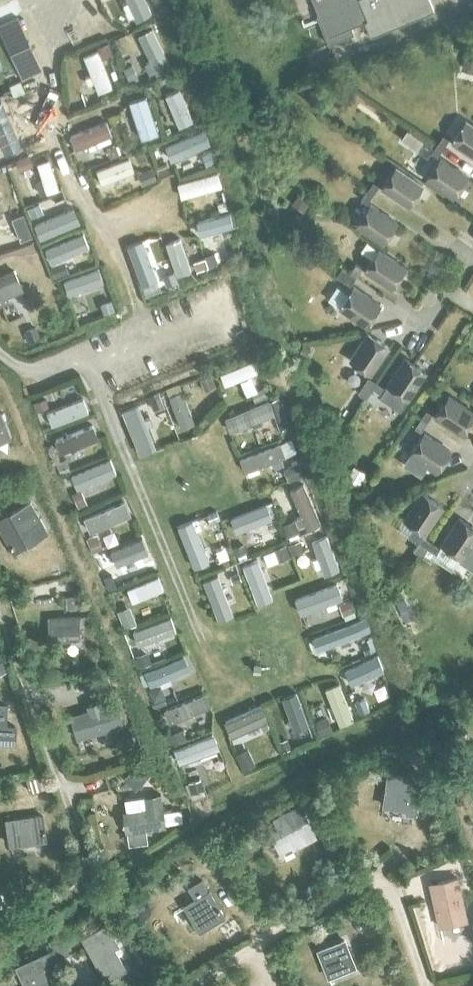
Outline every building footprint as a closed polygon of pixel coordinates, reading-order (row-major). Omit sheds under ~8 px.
[(137,18),(129,0),(117,0),(126,22),(137,18)] [(318,14),(316,15),(328,44),(353,33),(350,26),(364,20),(370,35),(433,9),(430,0),(312,0),(318,14)] [(0,25),(0,29),(22,77),(41,69),(16,17),(0,25)] [(152,39),(141,45),(156,74),(167,68),(152,39)] [(107,43),(97,47),(101,58),(112,54),(107,43)] [(83,54),(98,92),(112,87),(97,49),(83,54)] [(461,68),(472,71),(472,56),(465,54),(461,68)] [(330,55),(319,60),(323,70),(334,65),(330,55)] [(131,64),(123,68),(129,79),(136,75),(131,64)] [(178,89),(164,95),(177,127),(192,121),(178,89)] [(141,137),(158,132),(146,95),(129,101),(141,137)] [(198,113),(191,116),(195,125),(202,122),(198,113)] [(0,152),(14,146),(11,141),(17,138),(12,128),(7,131),(0,115),(0,151),(0,152)] [(106,120),(70,135),(75,148),(111,133),(106,120)] [(472,156),(472,126),(465,120),(451,141),(472,156)] [(168,126),(162,129),(165,137),(171,134),(168,126)] [(406,130),(400,139),(406,143),(412,134),(406,130)] [(442,134),(436,143),(442,147),(448,138),(442,134)] [(126,138),(120,143),(127,151),(133,145),(126,138)] [(436,143),(430,152),(437,156),(442,147),(436,143)] [(127,152),(93,164),(99,180),(133,166),(127,152)] [(212,152),(203,155),(206,166),(215,163),(212,152)] [(29,155),(16,159),(20,170),(33,165),(29,155)] [(46,192),(59,188),(49,158),(36,163),(42,179),(35,181),(39,194),(46,191),(46,192)] [(426,178),(452,196),(466,176),(440,158),(426,178)] [(381,188),(407,205),(421,185),(395,167),(381,188)] [(151,168),(138,174),(142,184),(155,178),(151,168)] [(218,172),(177,182),(181,197),(221,187),(218,172)] [(372,181),(366,190),(372,194),(378,185),(372,181)] [(372,194),(366,190),(360,198),(366,202),(372,194)] [(299,191),(292,203),(302,210),(310,199),(299,191)] [(38,201),(27,206),(31,214),(42,209),(38,201)] [(225,203),(218,204),(219,213),(226,211),(225,203)] [(356,224),(382,242),(396,222),(370,204),(356,224)] [(75,209),(42,222),(47,234),(79,221),(75,209)] [(230,213),(196,220),(199,234),(233,227),(230,213)] [(23,214),(11,218),(19,240),(31,235),(23,214)] [(86,240),(82,231),(57,242),(61,251),(86,240)] [(165,243),(177,277),(189,273),(177,239),(165,243)] [(143,242),(131,246),(144,281),(156,276),(143,242)] [(364,270),(391,288),(404,267),(378,249),(364,270)] [(214,253),(204,256),(204,258),(207,268),(217,264),(214,253)] [(204,258),(193,261),(196,271),(207,268),(204,258)] [(63,260),(50,266),(55,277),(68,271),(63,260)] [(355,263),(350,272),(355,276),(361,267),(355,263)] [(96,265),(63,279),(68,293),(102,279),(96,265)] [(355,276),(350,272),(341,266),(335,275),(350,284),(355,276)] [(173,271),(162,275),(166,285),(177,282),(173,271)] [(5,303),(3,298),(18,292),(18,290),(10,272),(0,277),(0,305),(5,303)] [(339,307),(366,324),(380,304),(353,286),(339,307)] [(111,300),(100,304),(103,313),(114,309),(111,300)] [(36,327),(24,331),(28,340),(39,336),(36,327)] [(349,359),(370,373),(388,346),(367,332),(349,359)] [(302,345),(298,352),(306,356),(309,349),(302,345)] [(379,396),(399,410),(425,371),(404,358),(386,384),(387,384),(385,388),(376,382),(372,388),(381,393),(379,396)] [(256,359),(220,373),(225,384),(261,370),(256,359)] [(211,375),(199,379),(204,391),(215,386),(211,375)] [(363,382),(357,392),(365,397),(372,388),(376,382),(367,376),(363,382)] [(269,389),(252,395),(255,403),(272,397),(269,389)] [(182,390),(168,395),(182,428),(195,422),(182,390)] [(160,395),(149,400),(153,410),(164,405),(160,395)] [(461,433),(472,415),(472,412),(448,395),(434,415),(461,433)] [(82,397),(46,411),(52,426),(88,411),(82,397)] [(45,398),(33,403),(36,411),(48,406),(45,398)] [(268,400),(225,417),(231,431),(274,414),(268,400)] [(141,406),(127,412),(141,445),(155,440),(141,406)] [(426,409),(420,418),(426,422),(432,413),(426,409)] [(11,438),(0,410),(0,442),(11,438)] [(426,422),(420,418),(414,426),(420,430),(426,422)] [(92,424),(54,439),(59,452),(98,437),(92,424)] [(409,453),(436,470),(450,450),(423,432),(409,453)] [(280,442),(240,457),(245,471),(285,456),(280,442)] [(110,457),(70,473),(76,489),(116,473),(110,457)] [(65,458),(55,462),(60,474),(70,470),(65,458)] [(297,463),(283,468),(288,480),(301,475),(297,463)] [(354,466),(347,480),(359,486),(366,472),(354,466)] [(27,483),(17,487),(22,498),(31,495),(27,483)] [(308,529),(321,523),(303,483),(290,489),(302,515),(294,518),(295,520),(298,526),(305,523),(308,529)] [(81,491),(72,495),(78,508),(87,504),(81,491)] [(404,519),(424,533),(442,506),(421,492),(404,519)] [(13,514),(0,521),(0,524),(12,545),(26,537),(28,540),(45,531),(47,530),(38,512),(31,500),(11,510),(13,514)] [(124,501),(84,517),(89,530),(129,514),(124,501)] [(272,501),(231,518),(237,531),(277,515),(272,501)] [(209,514),(180,526),(185,538),(214,527),(209,514)] [(462,558),(472,540),(472,527),(459,517),(441,544),(462,558)] [(295,520),(283,524),(287,535),(299,530),(298,526),(295,520)] [(96,535),(86,540),(92,552),(102,548),(96,535)] [(327,574),(339,570),(327,536),(315,540),(327,574)] [(426,547),(430,541),(422,536),(418,542),(413,549),(421,554),(426,547)] [(300,539),(288,543),(292,554),(304,549),(300,539)] [(136,541),(100,557),(105,568),(141,553),(136,541)] [(439,547),(430,541),(426,547),(435,553),(439,547)] [(244,543),(233,547),(236,554),(238,554),(240,560),(248,557),(246,551),(247,551),(244,543)] [(287,544),(274,549),(279,560),(291,555),(287,544)] [(267,592),(255,560),(243,565),(255,597),(267,592)] [(215,609),(227,605),(215,575),(203,580),(215,609)] [(158,576),(127,588),(132,601),(163,589),(158,576)] [(112,579),(104,583),(108,592),(113,590),(112,586),(115,585),(112,579)] [(335,583),(297,598),(302,611),(340,597),(335,583)] [(82,596),(66,596),(66,607),(83,607),(82,596)] [(404,598),(395,603),(404,621),(413,617),(404,598)] [(350,601),(339,604),(342,614),(353,611),(350,601)] [(130,605),(117,610),(124,627),(136,622),(130,605)] [(48,616),(50,638),(80,637),(80,624),(84,624),(84,616),(80,616),(80,615),(48,616)] [(171,617),(130,633),(135,644),(175,629),(171,617)] [(369,630),(364,617),(310,638),(315,650),(369,630)] [(370,638),(361,642),(365,653),(374,650),(370,638)] [(147,651),(135,656),(140,666),(152,661),(147,651)] [(184,655),(144,671),(151,687),(160,683),(161,687),(172,682),(171,678),(190,670),(184,655)] [(377,655),(344,669),(351,684),(383,669),(377,655)] [(106,677),(92,681),(95,691),(109,686),(106,677)] [(340,682),(325,688),(340,725),(354,720),(340,682)] [(205,692),(164,709),(169,723),(211,705),(205,692)] [(297,692),(282,698),(294,731),(309,725),(297,692)] [(364,698),(354,702),(359,713),(368,710),(364,698)] [(70,714),(77,738),(122,724),(116,701),(70,714)] [(16,736),(17,724),(4,724),(5,704),(0,703),(0,735),(16,736)] [(261,704),(224,721),(232,737),(268,720),(261,704)] [(327,717),(314,721),(320,735),(332,730),(327,717)] [(182,730),(166,736),(169,744),(186,737),(182,730)] [(214,733),(174,749),(180,764),(220,748),(214,733)] [(286,738),(279,741),(283,750),(290,748),(286,738)] [(403,747),(401,755),(414,758),(415,749),(403,747)] [(247,750),(236,755),(242,769),(254,764),(247,750)] [(143,765),(125,772),(131,787),(149,779),(143,765)] [(382,805),(405,809),(405,813),(414,814),(421,777),(387,771),(382,805)] [(46,773),(27,779),(31,791),(50,785),(46,773)] [(188,784),(184,786),(188,795),(190,794),(192,799),(204,794),(202,789),(204,788),(200,779),(188,784)] [(123,811),(124,819),(120,820),(121,823),(124,822),(125,831),(164,826),(160,794),(144,796),(146,808),(123,811)] [(4,821),(8,844),(46,837),(42,814),(4,821)] [(277,825),(278,828),(269,832),(280,853),(316,835),(308,819),(297,824),(293,816),(277,825)] [(236,840),(244,855),(257,848),(249,832),(236,840)] [(429,883),(438,926),(466,920),(456,877),(429,883)] [(194,896),(181,904),(197,929),(221,914),(199,879),(188,886),(194,896)] [(133,917),(122,924),(130,938),(141,931),(133,917)] [(112,944),(117,941),(107,922),(82,936),(105,979),(126,968),(112,944)] [(62,932),(50,939),(61,957),(73,949),(62,932)] [(317,949),(327,976),(354,966),(344,938),(317,949)] [(24,985),(47,985),(43,976),(59,968),(49,950),(14,965),(24,985)]
